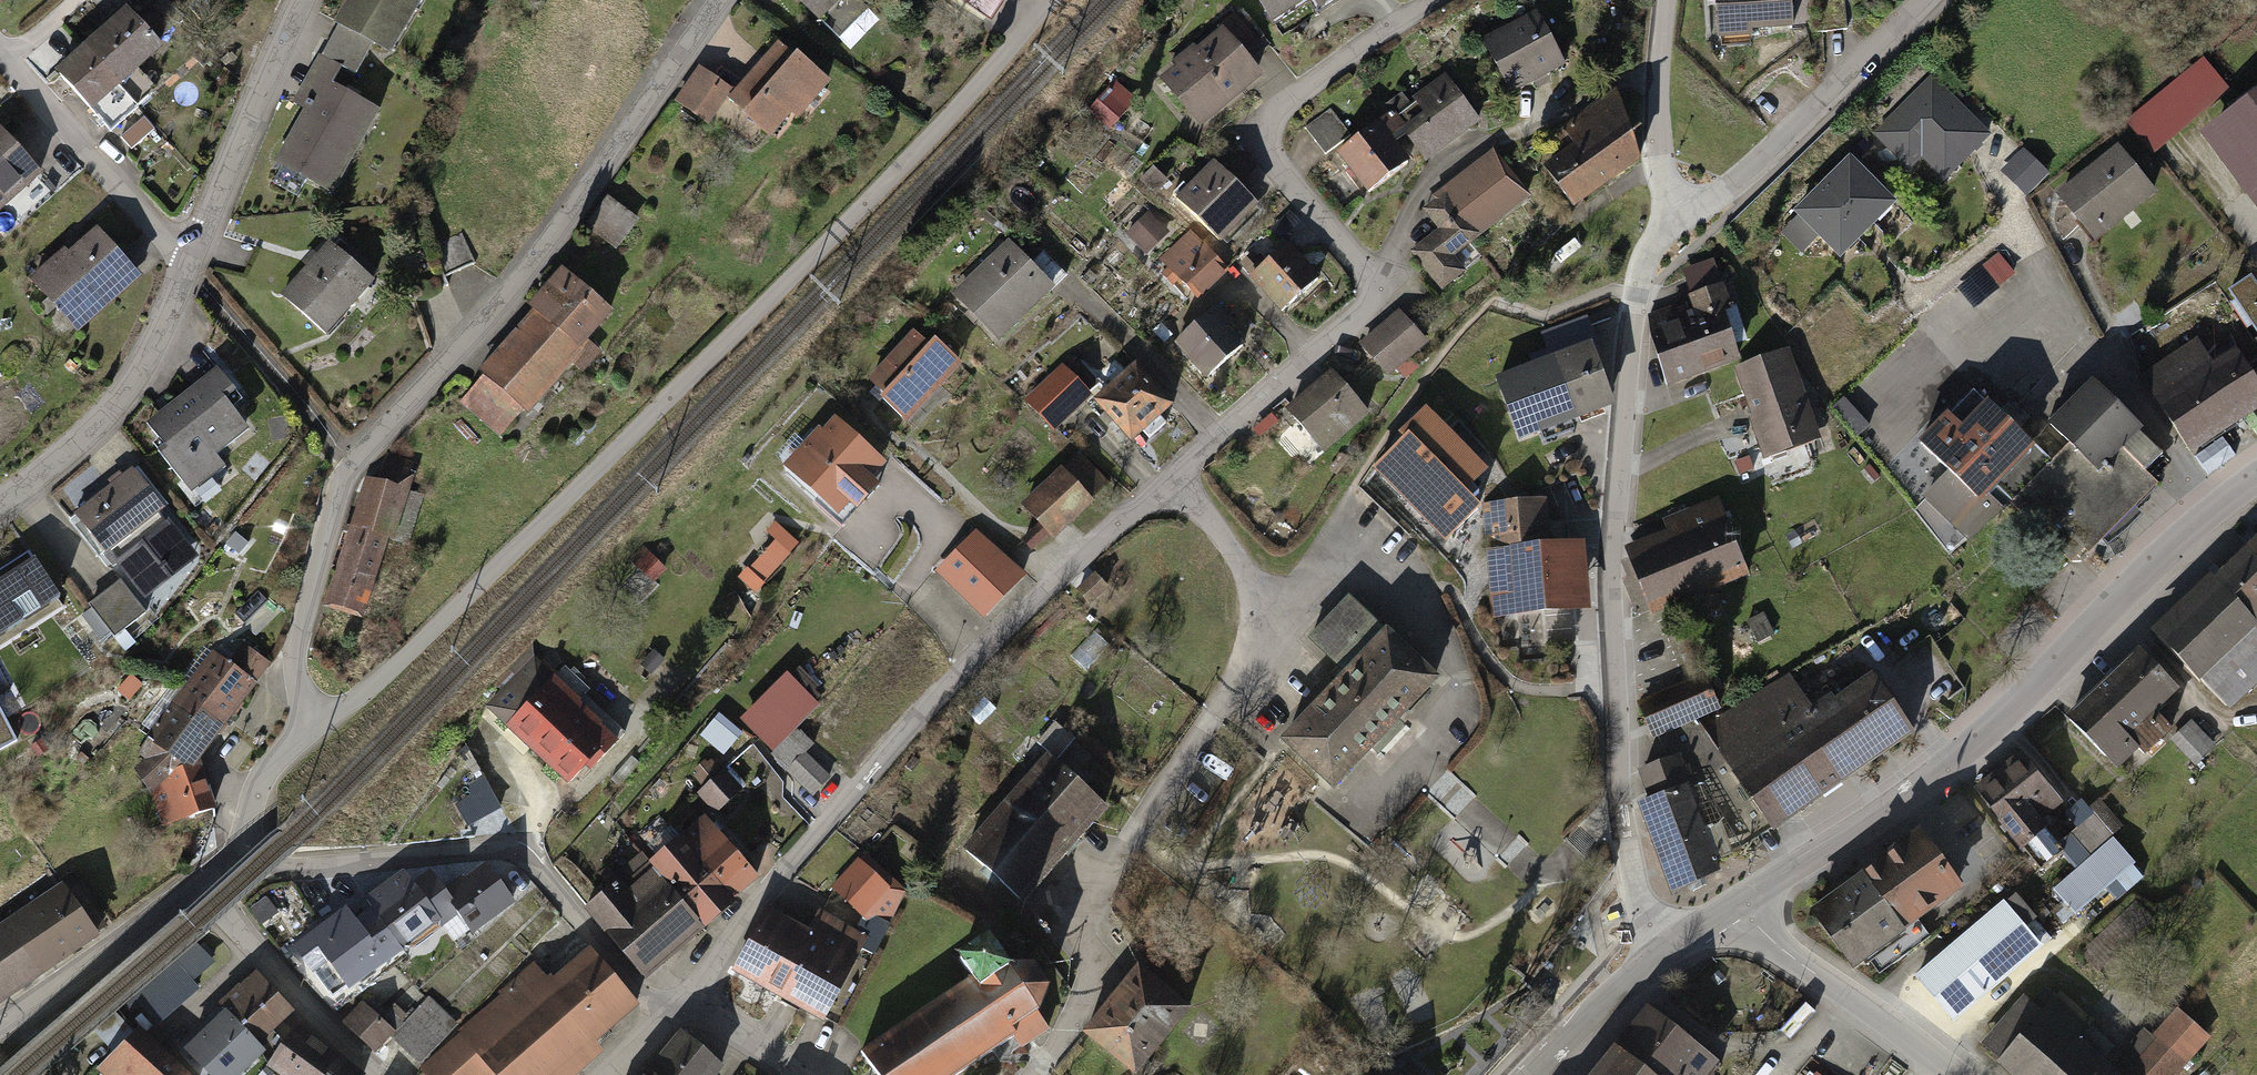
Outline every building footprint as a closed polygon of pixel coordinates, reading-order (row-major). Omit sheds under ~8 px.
[(346,19),(381,39),(399,50),(428,0),(357,0),(346,19)] [(851,42),(871,21),(849,0),(807,0),(851,42)] [(999,21),(1014,0),(969,0),(999,21)] [(1272,20),(1300,0),(1258,0),(1272,20)] [(1726,33),(1809,24),(1807,0),(1722,0),(1726,33)] [(91,48),(124,87),(166,51),(133,12),(91,48)] [(1545,12),(1491,39),(1518,91),(1571,63),(1545,12)] [(381,39),(346,19),(327,53),(348,65),(361,73),(381,39)] [(1269,75),(1232,30),(1173,77),(1209,122),(1269,75)] [(838,86),(785,42),(736,100),(781,138),(803,111),(811,118),(838,86)] [(124,87),(91,48),(62,73),(114,132),(143,108),(124,87)] [(348,65),(327,53),(296,105),(309,112),(281,160),(337,191),(378,120),(332,94),(348,65)] [(2152,146),(2229,83),(2205,53),(2128,117),(2152,146)] [(739,91),(703,69),(683,100),(719,122),(739,91)] [(1482,121),(1444,71),(1414,93),(1427,110),(1409,123),(1434,157),(1482,121)] [(1931,75),(1873,133),(1910,170),(1922,158),(1945,181),(1991,135),(1931,75)] [(1144,107),(1122,88),(1099,115),(1121,134),(1144,107)] [(2256,207),(2256,88),(2200,130),(2256,207)] [(1656,152),(1608,95),(1570,127),(1582,142),(1554,165),(1590,207),(1656,152)] [(1308,126),(1329,152),(1353,132),(1332,107),(1308,126)] [(1387,116),(1343,148),(1375,191),(1419,159),(1387,116)] [(0,126),(0,209),(42,172),(1,126),(0,126)] [(1536,191),(1498,145),(1428,203),(1445,223),(1418,244),(1452,286),(1477,267),(1463,250),(1536,191)] [(2022,147),(1999,171),(2027,197),(2050,172),(2022,147)] [(2117,148),(2059,193),(2096,238),(2153,193),(2117,148)] [(1849,155),(1793,212),(1797,216),(1781,232),(1802,252),(1817,238),(1840,260),(1897,201),(1849,155)] [(1268,199),(1223,156),(1186,194),(1231,237),(1268,199)] [(615,247),(636,220),(612,201),(591,228),(615,247)] [(1175,233),(1153,211),(1133,231),(1155,253),(1175,233)] [(72,244),(36,276),(80,326),(144,270),(104,226),(77,250),(72,244)] [(1200,227),(1168,255),(1206,297),(1237,269),(1200,227)] [(437,241),(440,249),(449,271),(479,259),(467,229),(437,241)] [(1061,282),(1020,237),(962,290),(1003,335),(1061,282)] [(1292,241),(1256,274),(1288,310),(1325,277),(1292,241)] [(332,242),(283,297),(328,337),(377,282),(332,242)] [(1982,265),(1983,266),(1957,287),(1974,308),(2000,287),(1999,286),(2016,273),(1999,252),(1982,265)] [(538,311),(582,349),(586,352),(623,309),(571,264),(536,304),(541,308),(538,311)] [(2228,288),(2256,332),(2256,281),(2252,273),(2228,288)] [(1702,308),(1663,319),(1682,382),(1759,359),(1736,280),(1697,291),(1702,308)] [(1254,341),(1219,304),(1180,341),(1215,378),(1254,341)] [(1438,340),(1409,308),(1371,343),(1400,375),(1438,340)] [(582,349),(538,311),(465,395),(508,433),(582,349)] [(942,343),(925,327),(878,376),(916,413),(970,357),(948,337),(942,343)] [(2195,447),(2256,406),(2256,368),(2244,348),(2217,365),(2200,339),(2147,374),(2195,447)] [(1612,401),(1591,347),(1553,361),(1575,415),(1612,401)] [(1798,348),(1742,368),(1774,460),(1830,440),(1798,348)] [(1575,415),(1553,361),(1516,376),(1537,430),(1575,415)] [(1095,392),(1069,364),(1032,398),(1058,426),(1095,392)] [(1176,406),(1139,364),(1100,399),(1137,441),(1176,406)] [(246,393),(226,365),(153,420),(170,443),(165,449),(198,492),(231,467),(220,453),(258,425),(238,399),(246,393)] [(1378,413),(1344,370),(1296,408),(1330,450),(1378,413)] [(1973,424),(1956,408),(1924,441),(1949,465),(1923,491),(1967,534),(2012,489),(2084,559),(2165,477),(2155,466),(2171,450),(2097,378),(2054,421),(2073,440),(2053,461),(2043,450),(2049,444),(2001,396),(1973,424)] [(1373,468),(1446,542),(1483,505),(1468,490),(1490,469),(1427,405),(1399,433),(1404,438),(1373,468)] [(842,413),(795,464),(847,511),(894,460),(842,413)] [(378,479),(410,488),(418,462),(385,453),(378,479)] [(1109,487),(1079,456),(1028,503),(1058,534),(1109,487)] [(138,466),(81,515),(116,555),(167,511),(173,506),(138,466)] [(352,530),(384,539),(406,545),(421,492),(410,488),(378,479),(367,476),(352,530)] [(1552,535),(1549,496),(1487,500),(1494,609),(1586,603),(1581,533),(1552,535)] [(1746,568),(1720,502),(1618,541),(1644,608),(1746,568)] [(200,548),(167,511),(116,555),(148,592),(200,548)] [(737,572),(757,591),(804,542),(784,523),(737,572)] [(384,539),(352,530),(330,606),(362,615),(384,539)] [(1031,577),(981,531),(943,571),(993,617),(1031,577)] [(2256,619),(2256,535),(2215,576),(2256,619)] [(66,592),(37,546),(0,570),(0,633),(66,592)] [(1077,589),(1090,604),(1110,586),(1097,571),(1077,589)] [(127,576),(98,602),(127,635),(156,609),(127,576)] [(2215,576),(2156,632),(2225,702),(2256,671),(2256,619),(2215,576)] [(1316,640),(1351,671),(1290,738),(1347,789),(1448,677),(1356,595),(1316,640)] [(237,646),(226,661),(253,680),(256,682),(266,667),(237,646)] [(2170,711),(2186,695),(2143,651),(2073,719),(2119,766),(2151,736),(2162,747),(2184,726),(2170,711)] [(184,695),(222,723),(253,680),(226,661),(215,652),(184,695)] [(596,684),(571,660),(559,672),(544,657),(497,707),(578,784),(633,726),(612,706),(602,717),(583,698),(596,684)] [(1773,679),(1706,728),(1784,833),(1915,736),(1865,668),(1800,715),(1773,679)] [(1653,731),(1723,709),(1712,673),(1641,695),(1653,731)] [(820,707),(788,674),(741,720),(773,752),(820,707)] [(28,735),(0,690),(0,752),(28,735)] [(222,723),(184,695),(151,740),(177,758),(195,759),(222,723)] [(2199,762),(2219,742),(2195,719),(2176,738),(2199,762)] [(1640,771),(1681,882),(1727,865),(1717,836),(1762,819),(1697,725),(1660,738),(1672,759),(1640,771)] [(160,828),(212,811),(195,759),(177,758),(151,740),(141,769),(160,828)] [(1006,797),(1067,849),(1111,798),(1050,746),(1006,797)] [(2052,821),(2070,805),(2023,749),(1977,787),(2035,856),(2063,834),(2052,821)] [(832,772),(806,750),(787,771),(814,793),(832,772)] [(730,771),(701,796),(717,815),(747,790),(730,771)] [(500,803),(484,775),(466,785),(471,792),(455,801),(467,822),(500,803)] [(962,847),(1023,900),(1067,849),(1006,797),(962,847)] [(2095,852),(2057,885),(2080,911),(2140,859),(2098,811),(2076,831),(2095,852)] [(690,840),(742,897),(765,876),(713,819),(690,840)] [(1868,867),(1912,924),(1959,888),(1915,831),(1868,867)] [(660,867),(709,920),(712,924),(742,897),(690,840),(660,867)] [(590,902),(653,970),(709,920),(660,867),(646,851),(590,902)] [(898,890),(864,856),(835,884),(869,918),(898,890)] [(448,894),(460,911),(473,930),(521,896),(495,860),(448,894)] [(1912,924),(1868,867),(1813,910),(1833,935),(1840,930),(1864,961),(1912,924)] [(376,911),(404,951),(460,911),(448,894),(432,871),(417,882),(408,868),(367,898),(376,911)] [(33,905),(65,952),(97,930),(65,883),(33,905)] [(2012,892),(1919,973),(1956,1015),(2038,944),(2018,921),(2029,912),(2012,892)] [(404,951),(376,911),(367,917),(355,899),(294,943),(335,1000),(404,951)] [(33,905),(0,928),(0,997),(65,952),(33,905)] [(873,936),(821,909),(810,930),(769,908),(738,966),(831,1014),(873,936)] [(861,1052),(877,1074),(959,1074),(1015,1037),(1021,1046),(1048,1026),(1038,1012),(1050,984),(1031,960),(1006,961),(990,937),(958,958),(970,976),(861,1052)] [(636,998),(591,946),(552,981),(535,962),(466,1022),(458,1029),(499,1074),(549,1074),(636,998)] [(1137,1071),(1196,1001),(1142,956),(1083,1026),(1137,1071)] [(230,1014),(261,1047),(299,1011),(261,971),(223,1006),(230,1014)] [(2096,1060),(2110,1044),(2044,986),(1989,1049),(2020,1074),(2083,1074),(2096,1060)] [(368,1001),(349,1025),(384,1053),(397,1038),(434,1074),(499,1074),(458,1029),(466,1022),(433,995),(411,1016),(399,1004),(388,1014),(368,1001)] [(2125,1052),(2152,1074),(2182,1074),(2213,1037),(2178,1007),(2155,1035),(2146,1028),(2125,1052)] [(1642,1011),(1613,1046),(1588,1074),(1718,1074),(1642,1011)] [(230,1014),(187,1053),(208,1074),(230,1074),(261,1047),(230,1014)] [(300,1023),(270,1065),(285,1074),(361,1074),(365,1068),(300,1023)] [(663,1074),(721,1074),(730,1065),(689,1026),(652,1065),(663,1074)] [(141,1030),(103,1074),(195,1074),(141,1030)] [(2083,1074),(2113,1074),(2096,1060),(2083,1074)] [(652,1065),(642,1074),(663,1074),(652,1065)]
